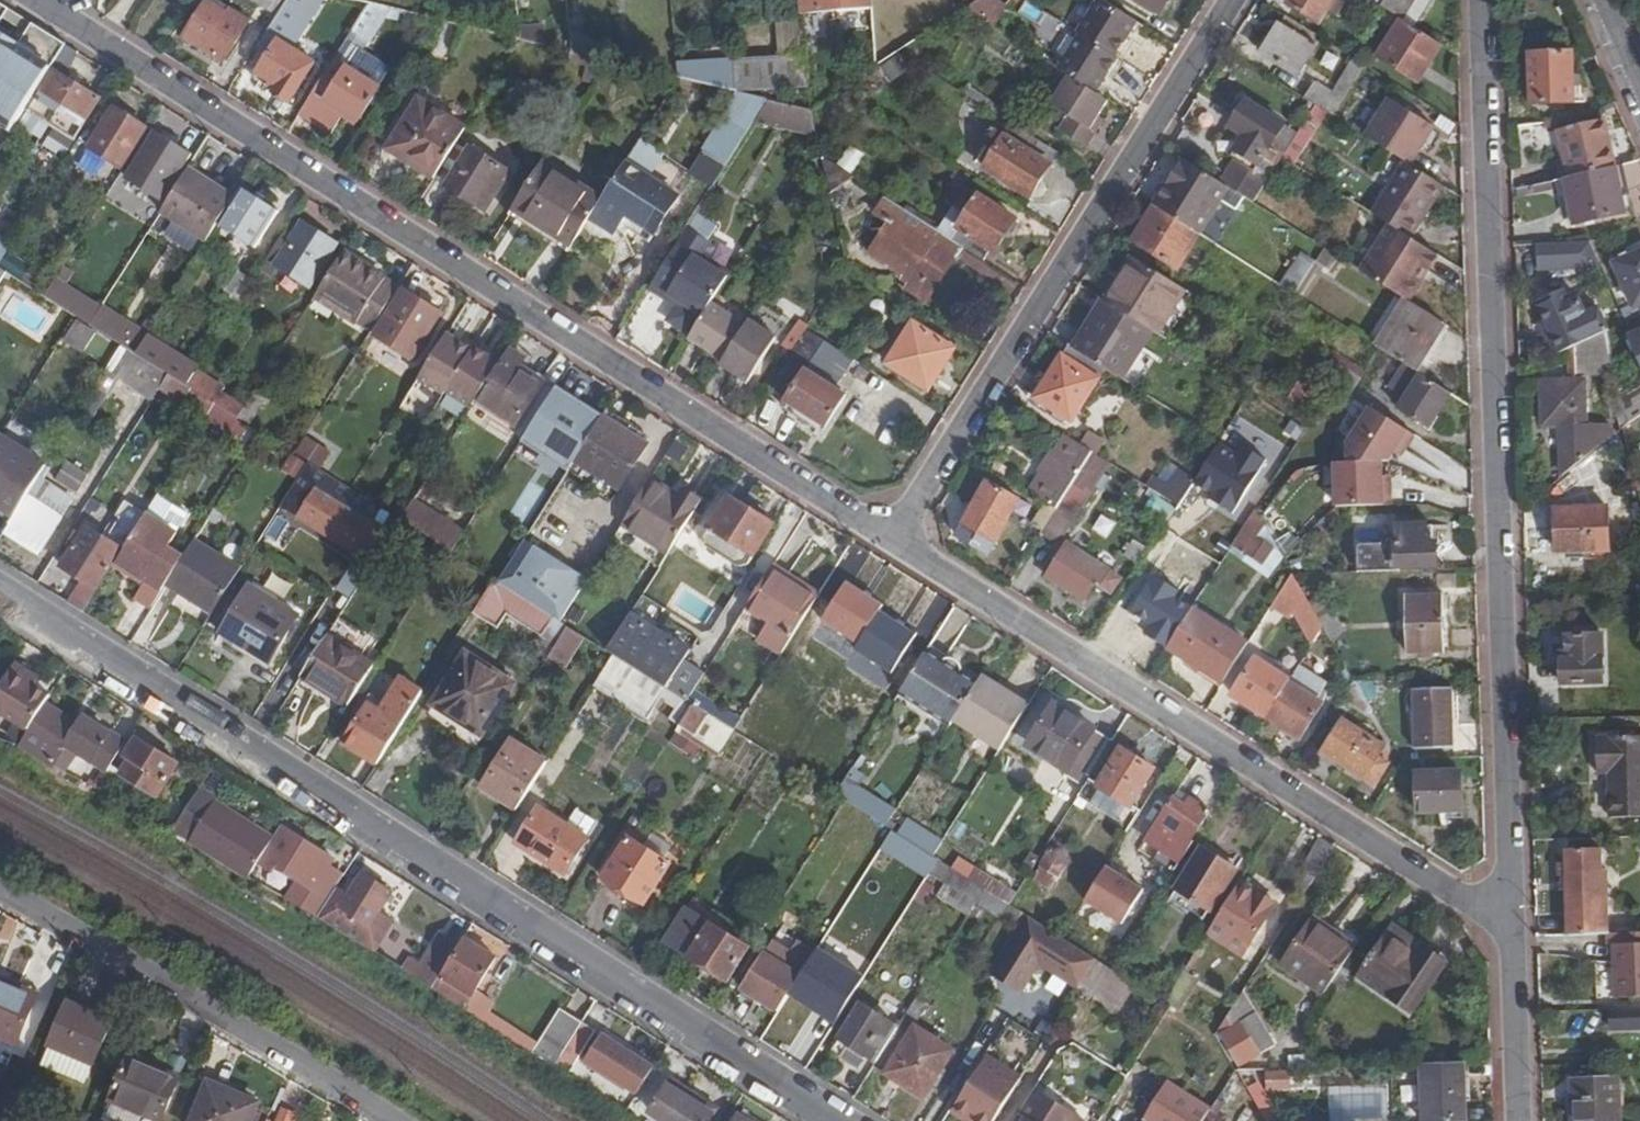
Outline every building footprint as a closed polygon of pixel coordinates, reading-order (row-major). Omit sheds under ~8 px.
[(276,17),(288,0),(250,0),(276,17)] [(316,0),(288,0),(276,17),(255,50),(266,57),(257,72),(275,85),(273,91),(289,103),(313,65),(286,46),(316,0)] [(869,10),(868,0),(798,0),(799,15),(869,10)] [(957,17),(973,6),(972,0),(956,0),(957,17)] [(971,10),(991,29),(1006,13),(992,0),(980,0),(971,10)] [(1064,29),(1074,35),(1099,0),(1098,0),(1078,0),(1060,26),(1064,29)] [(1112,59),(1135,24),(1099,0),(1074,35),(1078,37),(1112,59)] [(1157,13),(1165,0),(1136,0),(1157,13)] [(1285,4),(1317,24),(1331,0),(1287,0),(1285,4)] [(1380,7),(1399,19),(1411,27),(1424,8),(1412,0),(1368,0),(1380,7)] [(222,60),(247,21),(228,8),(225,12),(206,1),(183,36),(222,60)] [(340,27),(351,34),(370,5),(358,2),(340,27)] [(8,8),(0,3),(0,20),(8,8)] [(365,42),(388,9),(370,5),(351,34),(365,42)] [(1416,82),(1440,45),(1411,27),(1399,19),(1375,58),(1416,82)] [(15,124),(51,66),(65,44),(30,22),(3,63),(0,61),(0,115),(15,124)] [(1064,29),(1039,66),(1054,74),(1078,37),(1074,35),(1064,29)] [(1285,70),(1302,42),(1278,29),(1260,56),(1285,70)] [(539,30),(519,31),(520,41),(540,46),(539,30)] [(910,30),(871,55),(872,69),(897,54),(918,41),(910,30)] [(567,36),(569,53),(585,57),(603,61),(602,45),(567,36)] [(1078,37),(1054,74),(1064,80),(1092,97),(1115,61),(1112,59),(1078,37)] [(63,74),(77,52),(65,44),(51,66),(55,68),(30,109),(74,138),(100,98),(63,74)] [(299,113),(299,114),(330,134),(344,113),(358,121),(379,88),(391,70),(357,48),(345,66),(334,59),(334,60),(299,113)] [(1570,102),(1568,52),(1525,54),(1528,104),(1570,102)] [(583,67),(585,57),(569,53),(566,64),(583,67)] [(735,93),(805,89),(802,53),(732,58),(735,93)] [(709,67),(675,61),(677,79),(708,86),(709,67)] [(826,78),(805,89),(807,109),(835,92),(826,78)] [(1096,118),(1105,105),(1092,97),(1064,80),(1046,109),(1064,121),(1056,132),(1083,149),(1092,137),(1087,134),(1096,118)] [(1313,81),(1303,97),(1315,105),(1332,115),(1342,99),(1313,81)] [(841,102),(835,92),(807,109),(810,121),(841,102)] [(734,107),(759,112),(767,101),(738,94),(734,107)] [(386,149),(432,179),(463,129),(418,100),(386,149)] [(1388,101),(1366,136),(1390,151),(1406,161),(1408,162),(1430,126),(1388,101)] [(1236,160),(1220,184),(1244,199),(1253,205),(1268,181),(1252,170),(1281,126),(1243,102),(1227,128),(1242,138),(1230,157),(1236,160)] [(117,166),(142,129),(111,108),(87,146),(117,166)] [(8,135),(15,124),(0,115),(0,130),(8,135)] [(1102,123),(1096,118),(1087,134),(1092,137),(1102,123)] [(1562,159),(1565,177),(1612,166),(1593,122),(1562,159)] [(189,156),(155,132),(127,176),(162,199),(189,156)] [(1049,167),(1002,138),(982,168),(1028,198),(1049,167)] [(856,173),(867,154),(853,146),(842,166),(856,173)] [(508,172),(470,149),(447,187),(483,211),(508,172)] [(1371,179),(1387,189),(1406,161),(1390,151),(1371,179)] [(1526,167),(1532,185),(1565,177),(1562,159),(1546,163),(1546,162),(1526,167)] [(1236,210),(1244,199),(1220,184),(1181,160),(1153,207),(1196,234),(1218,199),(1236,210)] [(1387,189),(1371,214),(1388,225),(1409,238),(1420,218),(1415,215),(1437,180),(1408,162),(1406,161),(1387,189)] [(673,198),(623,164),(589,216),(609,228),(619,214),(650,233),(673,198)] [(1619,187),(1614,165),(1612,166),(1565,177),(1570,198),(1619,187)] [(220,188),(189,168),(186,172),(217,193),(220,188)] [(161,212),(207,242),(218,225),(235,198),(220,188),(217,193),(186,172),(161,212)] [(1420,218),(1442,183),(1437,180),(1415,215),(1420,218)] [(278,211),(241,188),(235,198),(218,225),(252,249),(278,211)] [(1014,223),(977,200),(958,230),(995,252),(1014,223)] [(1176,270),(1198,235),(1196,234),(1153,207),(1131,242),(1176,270)] [(924,303),(959,247),(902,212),(876,252),(904,269),(897,280),(905,286),(903,290),(924,303)] [(328,247),(290,222),(260,270),(273,279),(282,266),(305,284),(328,247)] [(1426,271),(1436,255),(1409,238),(1388,225),(1359,272),(1388,290),(1400,298),(1419,267),(1426,271)] [(686,227),(675,243),(697,258),(707,241),(686,227)] [(675,243),(648,287),(667,300),(670,296),(684,305),(672,324),(691,336),(710,306),(728,278),(697,258),(675,243)] [(1590,244),(1534,246),(1535,270),(1600,267),(1597,261),(1590,244)] [(314,296),(369,331),(396,287),(342,252),(314,296)] [(1612,265),(1631,307),(1639,303),(1639,253),(1612,265)] [(863,264),(850,256),(845,263),(858,271),(863,264)] [(1152,334),(1180,290),(1133,260),(1116,286),(1111,283),(1099,301),(1147,331),(1152,334)] [(2,285),(10,272),(0,266),(0,287),(2,285)] [(1407,302),(1426,271),(1419,267),(1400,298),(1407,302)] [(2,285),(69,327),(77,315),(43,293),(10,272),(2,285)] [(1284,276),(1279,286),(1291,294),(1298,283),(1284,276)] [(96,314),(49,284),(43,293),(77,315),(90,323),(96,314)] [(1388,324),(1374,346),(1402,363),(1411,369),(1440,323),(1407,302),(1400,298),(1388,290),(1373,315),(1388,324)] [(411,359),(439,315),(401,291),(373,335),(411,359)] [(1544,322),(1558,354),(1572,347),(1607,333),(1598,310),(1585,316),(1578,300),(1568,304),(1563,292),(1540,302),(1542,307),(1539,308),(1544,322)] [(670,296),(667,300),(676,306),(667,321),(672,324),(684,305),(670,296)] [(1099,301),(1069,349),(1102,370),(1116,379),(1134,352),(1147,331),(1099,301)] [(745,327),(710,306),(691,336),(689,339),(723,361),(720,366),(749,384),(776,340),(749,322),(745,327)] [(96,314),(90,323),(117,341),(126,328),(99,310),(96,314)] [(800,354),(812,325),(799,319),(787,349),(800,354)] [(1544,322),(1538,324),(1552,356),(1558,354),(1544,322)] [(97,334),(79,323),(67,340),(86,351),(97,334)] [(925,394),(952,352),(910,325),(884,366),(925,394)] [(1629,336),(1639,361),(1639,331),(1629,336)] [(1576,380),(1617,376),(1609,332),(1607,333),(1572,347),(1576,380)] [(456,345),(445,337),(418,379),(444,397),(448,392),(474,353),(459,342),(456,345)] [(128,383),(155,401),(162,391),(172,376),(161,369),(137,354),(124,346),(99,384),(119,397),(128,383)] [(1066,347),(1058,357),(1095,380),(1102,370),(1069,349),(1066,347)] [(448,392),(472,409),(477,401),(498,368),(489,362),(490,358),(477,348),(474,353),(448,392)] [(1134,352),(1116,379),(1131,389),(1149,362),(1134,352)] [(522,364),(507,353),(498,368),(477,401),(496,414),(491,421),(510,434),(542,386),(518,371),(522,364)] [(170,357),(161,369),(172,376),(189,387),(196,375),(170,357)] [(1067,424),(1095,380),(1058,357),(1057,357),(1030,400),(1067,424)] [(1386,387),(1402,397),(1417,373),(1411,369),(1402,363),(1386,387)] [(224,388),(199,371),(196,375),(189,387),(216,404),(230,414),(237,418),(244,409),(221,393),(224,388)] [(843,397),(802,372),(783,401),(823,427),(843,397)] [(1426,427),(1449,393),(1417,373),(1402,397),(1396,408),(1426,427)] [(162,391),(206,419),(210,413),(216,404),(189,387),(172,376),(162,391)] [(1301,407),(1313,390),(1295,379),(1286,394),(1285,393),(1283,396),(1301,407)] [(1559,425),(1563,473),(1607,439),(1604,423),(1582,426),(1580,383),(1537,385),(1536,427),(1559,425)] [(1621,395),(1626,425),(1639,417),(1639,386),(1621,395)] [(584,409),(554,389),(522,441),(541,454),(544,449),(570,467),(573,462),(600,419),(601,418),(585,407),(584,409)] [(265,398),(255,390),(244,409),(237,418),(248,425),(265,398)] [(224,423),(230,414),(216,404),(210,413),(224,423)] [(1411,435),(1367,407),(1345,448),(1345,463),(1379,462),(1387,462),(1392,453),(1395,446),(1403,450),(1411,435)] [(643,447),(600,419),(573,462),(599,478),(617,489),(643,447)] [(1,436),(0,438),(0,507),(16,517),(48,466),(1,436)] [(303,438),(292,454),(309,465),(316,469),(327,453),(303,438)] [(1038,489),(1059,502),(1089,454),(1068,440),(1038,489)] [(1211,478),(1230,449),(1221,443),(1202,472),(1211,478)] [(1395,446),(1392,453),(1399,457),(1403,450),(1395,446)] [(544,449),(541,454),(567,472),(570,467),(544,449)] [(1057,541),(1105,464),(1089,454),(1059,502),(1040,531),(1057,541)] [(599,478),(573,462),(570,467),(568,470),(593,486),(599,478)] [(1345,463),(1332,463),(1333,507),(1388,505),(1388,488),(1380,488),(1379,477),(1379,462),(1345,463)] [(316,469),(309,465),(279,511),(361,562),(382,529),(374,524),(382,510),(316,469)] [(1388,477),(1379,477),(1380,488),(1388,488),(1388,477)] [(54,489),(43,480),(9,532),(41,554),(63,520),(42,507),(54,489)] [(1199,487),(1190,482),(1174,507),(1172,511),(1190,524),(1210,496),(1215,499),(1220,492),(1202,482),(1199,487)] [(991,542),(1014,501),(983,483),(960,524),(991,542)] [(621,525),(666,554),(695,509),(676,496),(671,503),(645,487),(621,525)] [(581,532),(594,504),(562,490),(549,518),(581,532)] [(746,565),(771,526),(728,497),(702,538),(746,565)] [(184,521),(154,502),(142,521),(172,540),(184,521)] [(413,502),(401,522),(448,552),(451,554),(463,534),(413,502)] [(1247,533),(1257,518),(1252,508),(1240,528),(1247,533)] [(1607,552),(1605,508),(1553,510),(1554,554),(1607,552)] [(172,540),(142,521),(132,537),(112,568),(131,580),(141,586),(130,604),(149,616),(168,586),(181,566),(165,556),(175,541),(172,540)] [(1394,528),(1394,544),(1395,566),(1396,566),(1434,565),(1434,544),(1429,544),(1429,526),(1394,528)] [(1247,533),(1240,528),(1228,546),(1257,564),(1269,547),(1247,533)] [(86,582),(71,605),(84,613),(100,589),(98,588),(120,551),(111,545),(88,529),(64,567),(86,582)] [(121,529),(111,545),(120,551),(98,588),(100,589),(112,568),(132,537),(121,529)] [(392,536),(382,529),(361,562),(372,569),(392,536)] [(168,586),(212,617),(242,570),(198,539),(190,550),(181,566),(168,586)] [(587,580),(524,541),(498,583),(554,618),(561,623),(587,580)] [(1355,544),(1354,572),(1396,571),(1396,566),(1395,566),(1394,544),(1355,544)] [(1105,570),(1062,545),(1043,576),(1081,598),(1091,580),(1096,584),(1105,570)] [(1185,565),(1161,550),(1137,587),(1172,609),(1188,583),(1177,577),(1185,565)] [(757,638),(781,652),(816,597),(772,567),(746,607),(768,621),(757,638)] [(131,580),(120,597),(130,604),(141,586),(131,580)] [(543,636),(554,618),(498,583),(494,580),(473,613),(498,628),(507,614),(543,636)] [(298,619),(250,587),(219,634),(268,666),(298,619)] [(897,618),(851,589),(829,627),(873,656),(897,618)] [(1443,652),(1440,598),(1403,598),(1404,653),(1443,652)] [(1202,659),(1226,674),(1249,639),(1193,602),(1169,641),(1200,662),(1202,659)] [(1329,609),(1316,617),(1323,628),(1328,637),(1341,629),(1329,609)] [(628,615),(604,652),(666,691),(685,702),(702,675),(682,662),(688,652),(628,615)] [(564,669),(584,638),(568,627),(548,659),(564,669)] [(1323,659),(1337,651),(1328,637),(1323,628),(1314,642),(1323,659)] [(1602,684),(1599,635),(1557,636),(1561,685),(1602,684)] [(375,666),(329,637),(304,677),(350,706),(375,666)] [(898,693),(948,727),(950,723),(975,684),(956,673),(945,665),(924,652),(898,693)] [(513,685),(468,656),(435,706),(482,735),(513,685)] [(649,721),(666,691),(613,658),(594,688),(649,721)] [(1197,667),(1221,682),(1226,674),(1202,659),(1200,662),(1197,667)] [(1231,696),(1265,718),(1287,684),(1289,681),(1254,659),(1231,696)] [(949,661),(945,665),(956,673),(958,665),(949,661)] [(17,663),(12,672),(35,686),(40,678),(17,663)] [(1328,690),(1342,699),(1354,681),(1345,665),(1328,690)] [(30,731),(44,710),(52,697),(35,686),(12,672),(0,689),(0,712),(30,731)] [(950,723),(997,752),(1025,707),(980,677),(975,684),(950,723)] [(348,741),(380,761),(423,693),(401,678),(382,707),(373,702),(348,741)] [(1349,703),(1359,689),(1354,681),(1342,699),(1349,703)] [(1319,704),(1287,684),(1265,718),(1297,739),(1319,704)] [(1451,745),(1449,690),(1411,691),(1413,747),(1451,745)] [(699,696),(692,707),(731,731),(738,720),(699,696)] [(331,731),(341,715),(322,703),(312,719),(331,731)] [(1066,771),(1091,731),(1052,705),(1028,746),(1066,771)] [(694,737),(707,716),(692,707),(679,727),(694,737)] [(60,762),(70,744),(77,734),(61,725),(63,722),(44,710),(30,731),(23,744),(60,762)] [(717,722),(707,716),(694,737),(704,743),(717,722)] [(70,744),(110,770),(121,753),(128,743),(87,718),(77,734),(70,744)] [(1362,779),(1381,748),(1341,721),(1321,752),(1362,779)] [(731,731),(717,722),(704,743),(720,753),(733,732),(731,731)] [(140,737),(134,733),(128,743),(121,753),(128,757),(140,737)] [(140,737),(128,757),(131,760),(122,774),(158,798),(179,765),(140,737)] [(482,788),(518,812),(549,761),(515,738),(482,788)] [(1595,739),(1594,774),(1607,774),(1608,818),(1639,816),(1639,738),(1595,739)] [(1072,800),(1125,835),(1136,817),(1126,810),(1150,773),(1118,751),(1094,789),(1083,783),(1072,800)] [(114,775),(109,771),(100,786),(106,790),(114,775)] [(1457,810),(1455,772),(1414,774),(1415,812),(1457,810)] [(985,774),(963,823),(999,839),(1021,790),(985,774)] [(854,782),(844,777),(833,795),(843,801),(854,782)] [(1167,790),(1157,784),(1143,805),(1153,812),(1167,790)] [(1176,860),(1206,811),(1186,799),(1181,806),(1170,799),(1144,840),(1176,860)] [(214,805),(191,842),(265,886),(276,869),(303,886),(323,854),(293,835),(283,849),(214,805)] [(564,875),(586,838),(584,837),(565,824),(541,807),(519,844),(564,875)] [(576,809),(565,824),(584,837),(595,822),(576,809)] [(906,820),(896,834),(931,857),(940,843),(906,820)] [(672,863),(631,837),(605,878),(647,905),(672,863)] [(1171,867),(1176,860),(1144,840),(1139,847),(1171,867)] [(994,877),(940,843),(931,857),(942,863),(986,891),(994,877)] [(1206,912),(1233,869),(1202,848),(1174,890),(1206,912)] [(903,885),(916,865),(894,850),(868,888),(883,897),(879,905),(892,914),(908,890),(903,885)] [(1049,890),(1067,860),(1050,850),(1031,879),(1049,890)] [(1564,850),(1565,935),(1607,934),(1605,870),(1598,871),(1597,850),(1564,850)] [(944,899),(971,917),(979,904),(987,892),(986,891),(942,863),(933,877),(951,888),(944,899)] [(1088,904),(1140,926),(1156,888),(1105,866),(1088,904)] [(1288,894),(1299,901),(1316,874),(1304,866),(1288,894)] [(349,896),(337,889),(336,891),(318,919),(375,953),(387,933),(373,923),(393,892),(364,874),(349,896)] [(293,893),(288,901),(318,919),(336,891),(321,882),(308,902),(293,893)] [(1274,904),(1237,883),(1208,929),(1245,952),(1274,904)] [(979,904),(997,916),(1007,904),(987,892),(979,904)] [(745,950),(687,911),(668,941),(726,981),(745,950)] [(1018,936),(994,973),(1022,992),(1040,964),(1058,937),(1029,918),(1018,936)] [(1284,970),(1325,997),(1355,950),(1340,938),(1337,942),(1312,925),(1284,970)] [(1415,1008),(1447,956),(1425,943),(1419,952),(1388,933),(1363,976),(1415,1008)] [(1607,934),(1606,944),(1613,945),(1639,944),(1639,933),(1607,934)] [(414,977),(433,988),(458,948),(440,936),(414,977)] [(1058,937),(1040,964),(1078,989),(1080,985),(1096,960),(1058,937)] [(451,983),(443,995),(465,1009),(476,992),(498,959),(468,939),(443,977),(451,983)] [(1110,944),(1099,962),(1106,967),(1118,950),(1110,944)] [(1613,945),(1615,997),(1639,996),(1639,944),(1613,945)] [(745,990),(780,1012),(801,977),(767,955),(745,990)] [(1119,1009),(1134,984),(1110,969),(1106,967),(1099,962),(1096,960),(1080,985),(1119,1009)] [(0,979),(0,1037),(15,1044),(35,1000),(9,989),(12,985),(0,979)] [(495,1004),(476,992),(465,1009),(533,1053),(539,1045),(489,1013),(495,1004)] [(1250,1022),(1236,1001),(1214,1035),(1215,1038),(1218,1035),(1238,1065),(1257,1053),(1243,1027),(1250,1022)] [(92,1063),(112,1022),(67,1002),(48,1043),(92,1063)] [(842,1038),(878,1062),(899,1030),(863,1005),(842,1038)] [(1609,1010),(1610,1029),(1639,1028),(1639,1009),(1609,1010)] [(539,1045),(533,1053),(555,1067),(568,1076),(597,1033),(562,1010),(539,1045)] [(773,1015),(769,1043),(788,1045),(791,1017),(773,1015)] [(926,1100),(954,1055),(917,1028),(887,1073),(926,1100)] [(1290,1030),(1290,1067),(1300,1067),(1298,1030),(1290,1030)] [(643,1064),(604,1038),(586,1065),(612,1082),(622,1068),(634,1077),(643,1064)] [(129,1055),(111,1099),(158,1120),(161,1120),(177,1083),(147,1070),(149,1065),(129,1055)] [(984,1061),(1019,1083),(1022,1077),(988,1056),(984,1061)] [(981,1120),(995,1120),(1019,1083),(984,1061),(956,1106),(981,1120)] [(1421,1063),(1423,1120),(1464,1120),(1462,1061),(1421,1063)] [(179,1077),(149,1065),(147,1070),(177,1083),(179,1077)] [(626,1089),(634,1077),(622,1068),(612,1082),(626,1089)] [(1244,1075),(1234,1070),(1217,1098),(1227,1104),(1240,1081),(1244,1075)] [(651,1071),(636,1095),(655,1107),(656,1105),(682,1120),(708,1120),(712,1115),(667,1085),(669,1083),(651,1071)] [(1270,1072),(1270,1091),(1297,1092),(1298,1072),(1270,1072)] [(258,1105),(230,1092),(233,1087),(211,1077),(191,1120),(251,1120),(258,1105)] [(1617,1079),(1571,1080),(1572,1120),(1617,1120),(1617,1079)] [(1210,1110),(1211,1109),(1167,1082),(1144,1120),(1145,1120),(1203,1120),(1210,1110)] [(1034,1095),(1019,1118),(1022,1120),(1074,1120),(1034,1095)] [(956,1106),(953,1111),(968,1120),(981,1120),(956,1106)] [(1210,1110),(1203,1120),(1224,1120),(1225,1119),(1210,1110)] [(742,1111),(735,1120),(756,1120),(742,1111)]
